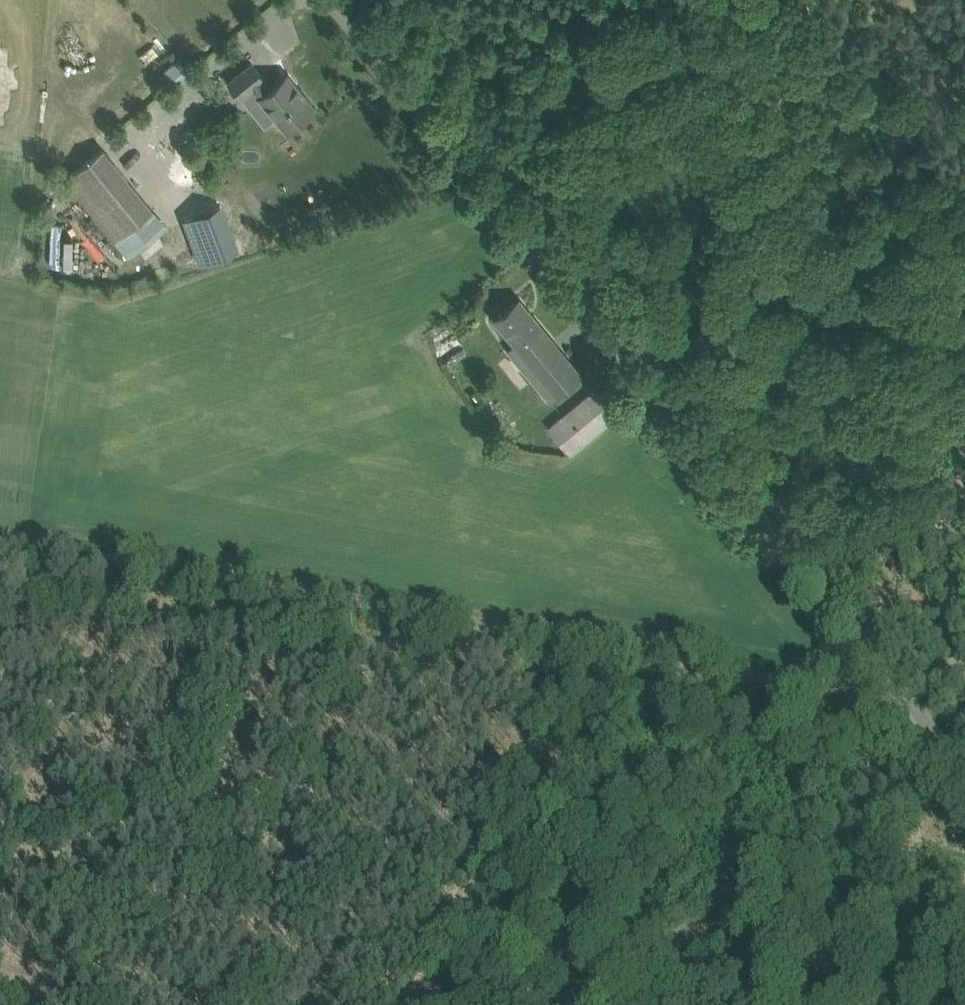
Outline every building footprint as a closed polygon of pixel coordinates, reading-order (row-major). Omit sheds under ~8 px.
[(181,55),(163,69),(172,80),(189,66),(181,55)] [(259,96),(287,130),(316,106),(297,83),(291,87),(283,77),(270,87),(263,79),(265,77),(252,60),(236,73),(228,80),(242,97),(254,87),(260,95),(259,96)] [(65,179),(129,253),(166,221),(105,148),(65,179)] [(173,224),(189,266),(239,247),(223,205),(199,215),(195,206),(184,210),(187,219),(173,224)] [(501,326),(488,337),(544,404),(567,385),(582,372),(519,296),(504,309),(494,317),(501,326)] [(432,344),(443,365),(467,353),(456,332),(432,344)] [(549,427),(569,452),(619,411),(598,386),(583,398),(549,427)]
